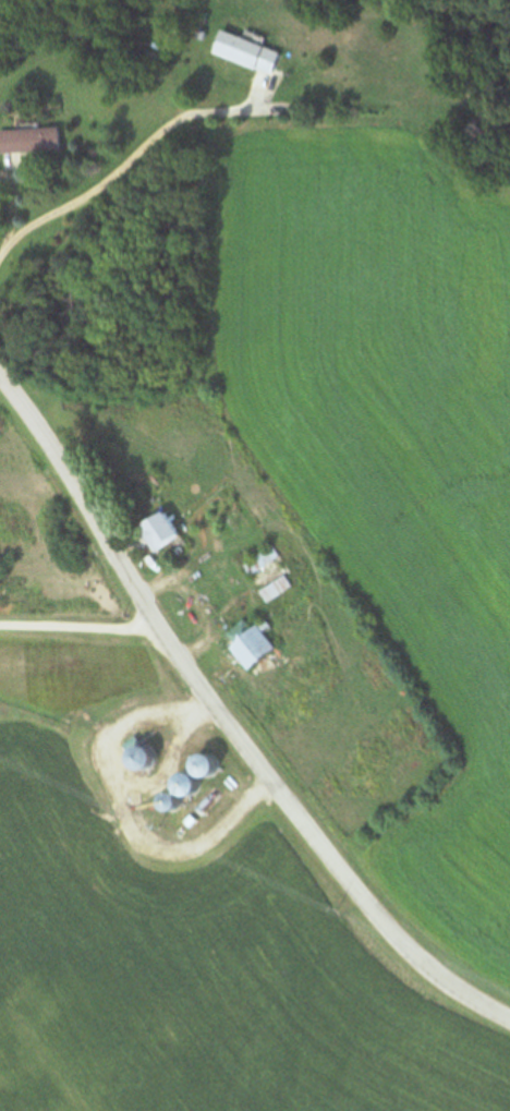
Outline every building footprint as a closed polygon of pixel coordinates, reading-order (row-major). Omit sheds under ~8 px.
[(210,54),(271,76),(279,54),(261,48),(264,40),(244,33),(241,40),(218,31),(210,54)] [(58,151),(57,129),(0,130),(0,152),(58,151)] [(174,540),(165,511),(138,520),(148,548),(174,540)] [(278,559),(272,548),(241,563),(247,574),(278,559)] [(291,586),(283,575),(258,592),(266,604),(291,586)] [(245,670),(273,649),(261,633),(268,628),(262,620),(249,630),(242,621),(229,631),(236,640),(227,647),(245,670)] [(147,749),(126,741),(118,762),(139,770),(147,749)] [(206,756),(184,756),(184,775),(207,774),(206,756)] [(166,789),(150,796),(155,808),(190,794),(181,771),(162,779),(166,789)]
